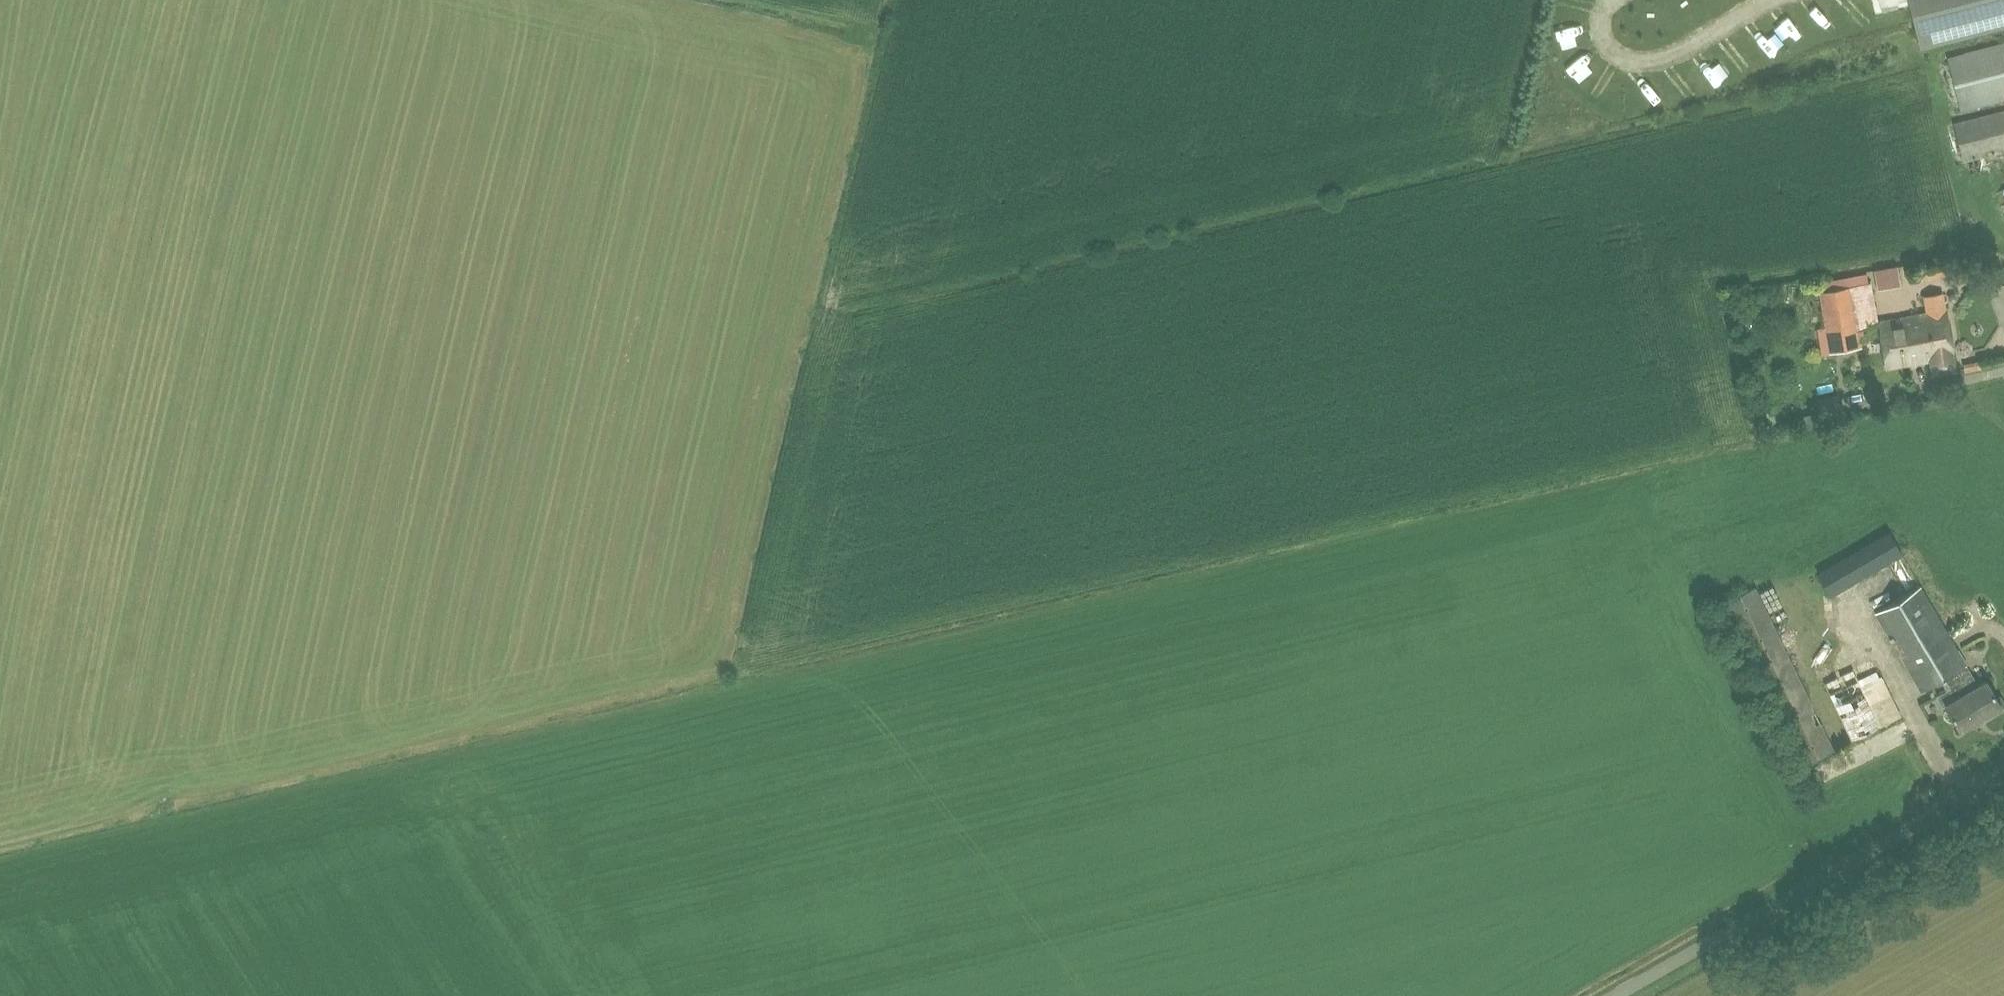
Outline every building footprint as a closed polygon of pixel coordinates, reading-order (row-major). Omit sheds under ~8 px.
[(1920,48),(2003,27),(2003,0),(1908,0),(1920,48)] [(1947,57),(1960,110),(2003,98),(2003,43),(1947,57)] [(1952,124),(1964,163),(2003,152),(2003,111),(1952,124)] [(1889,269),(1889,283),(1905,283),(1905,269),(1889,269)] [(1817,292),(1824,332),(1839,330),(1840,334),(1856,331),(1856,329),(1857,329),(1857,328),(1877,324),(1871,287),(1850,291),(1848,276),(1817,282),(1819,292),(1817,292)] [(1929,309),(1950,307),(1947,285),(1927,288),(1929,309)] [(1926,344),(1929,362),(1932,377),(1956,374),(1946,312),(1910,318),(1913,346),(1926,344)] [(1886,368),(1929,362),(1926,344),(1913,346),(1910,318),(1879,323),(1886,368)] [(1839,330),(1824,332),(1828,356),(1862,350),(1857,329),(1856,329),(1856,331),(1840,334),(1839,330)] [(1831,599),(1903,556),(1888,530),(1818,573),(1831,599)] [(1977,686),(1919,587),(1875,613),(1921,692),(1945,678),(1951,688),(1939,695),(1959,731),(2001,707),(1986,681),(1977,686)] [(1741,618),(1811,761),(1839,746),(1770,604),(1741,618)] [(1844,648),(1845,668),(1855,667),(1854,648),(1844,648)] [(1861,687),(1853,670),(1826,689),(1852,741),(1900,717),(1880,678),(1861,687)]
